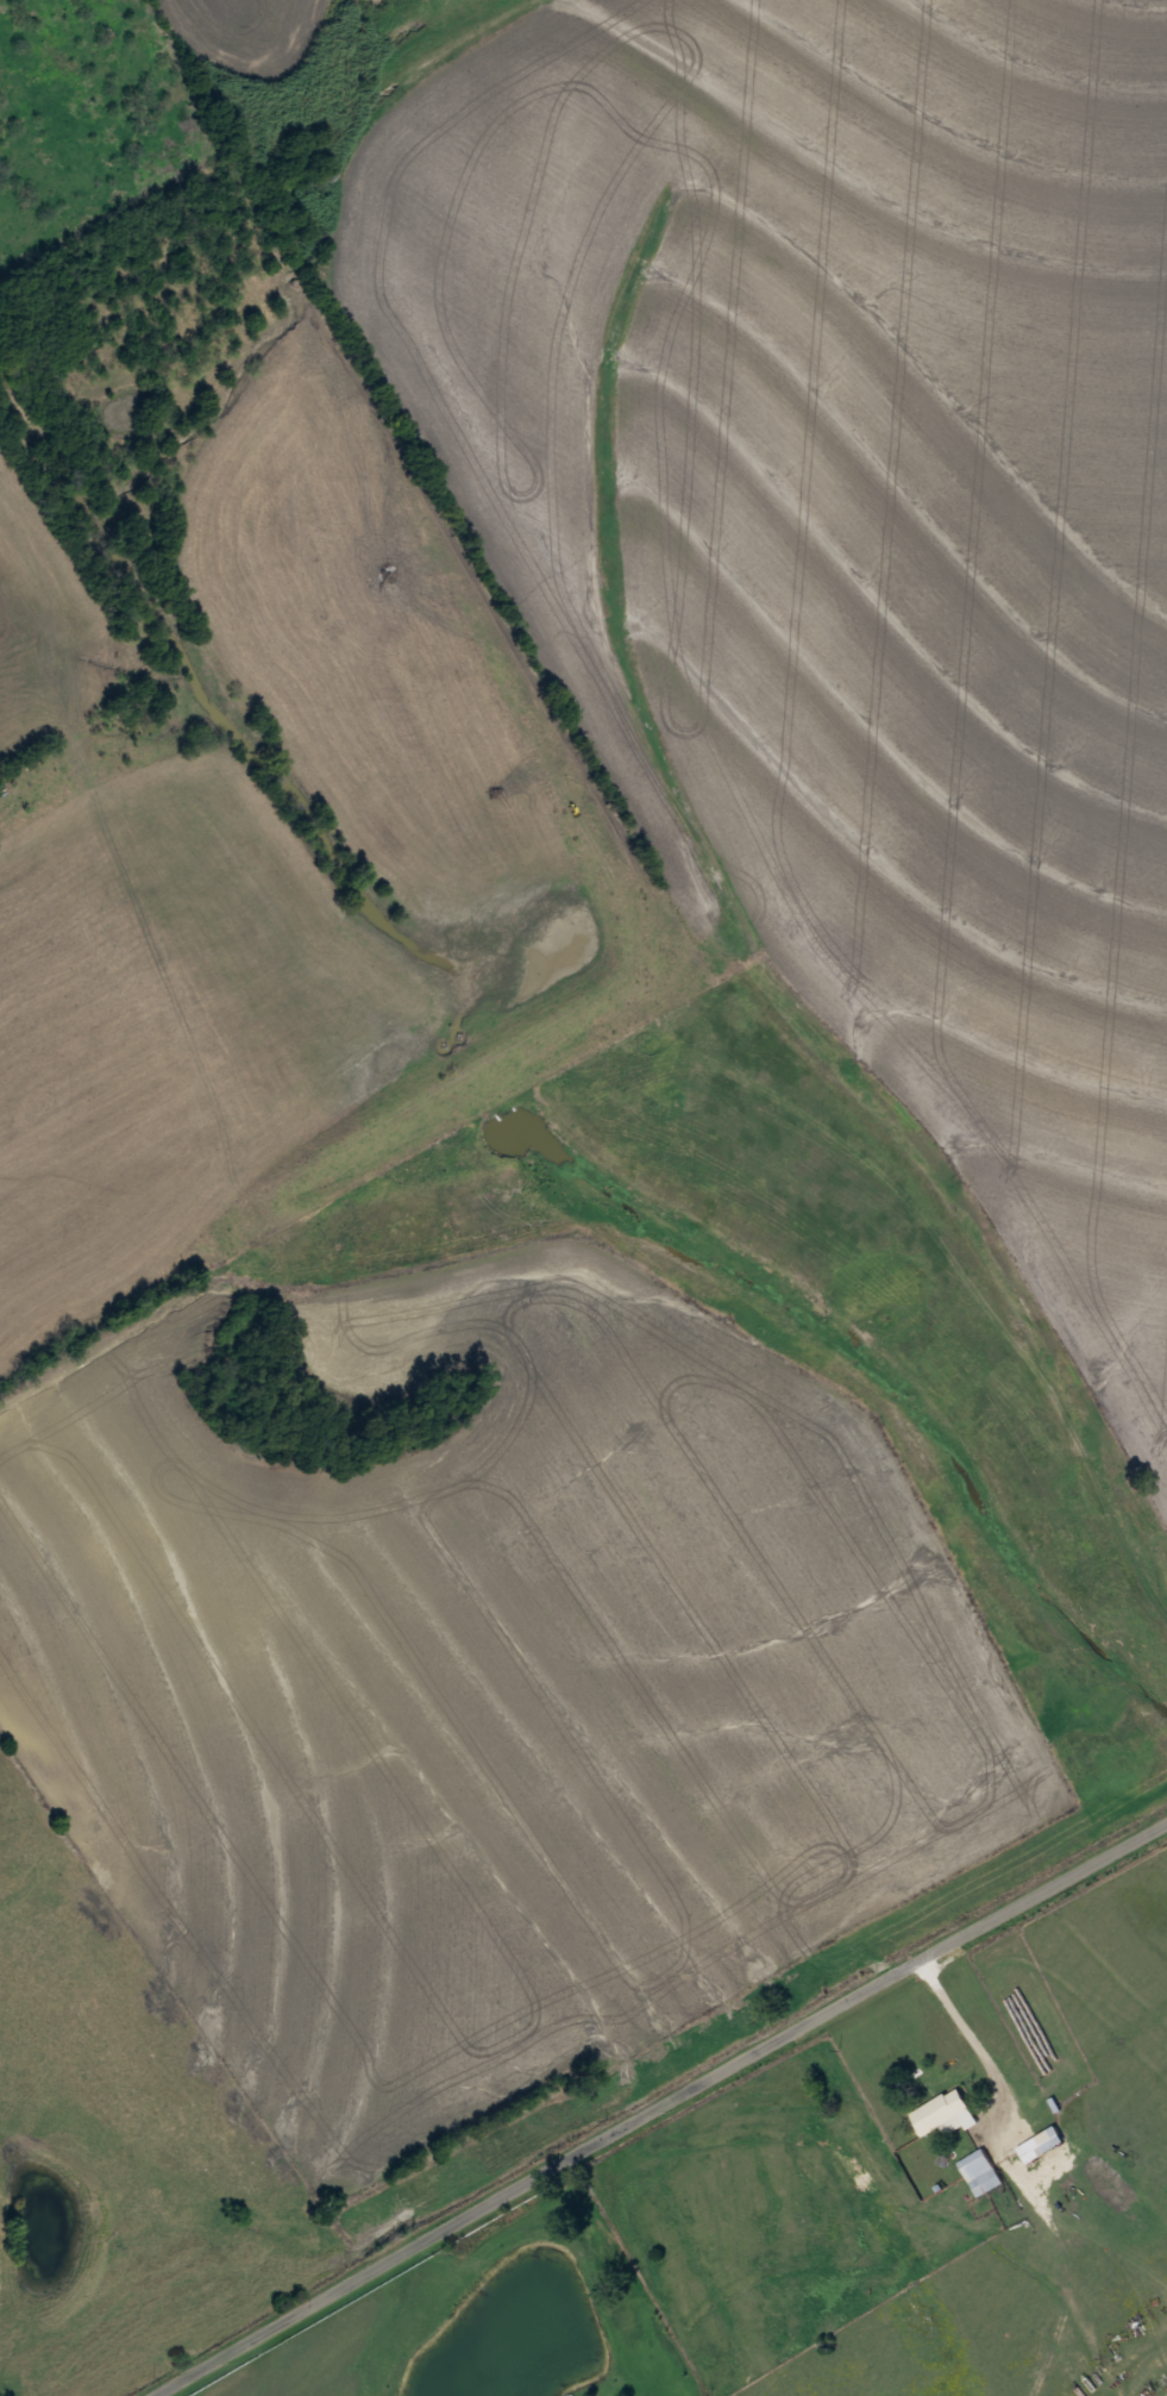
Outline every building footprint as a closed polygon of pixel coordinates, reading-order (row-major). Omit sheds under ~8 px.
[(911,2114),(924,2136),(971,2109),(959,2087),(911,2114)] [(1005,2182),(984,2148),(966,2160),(987,2194),(1005,2182)]
